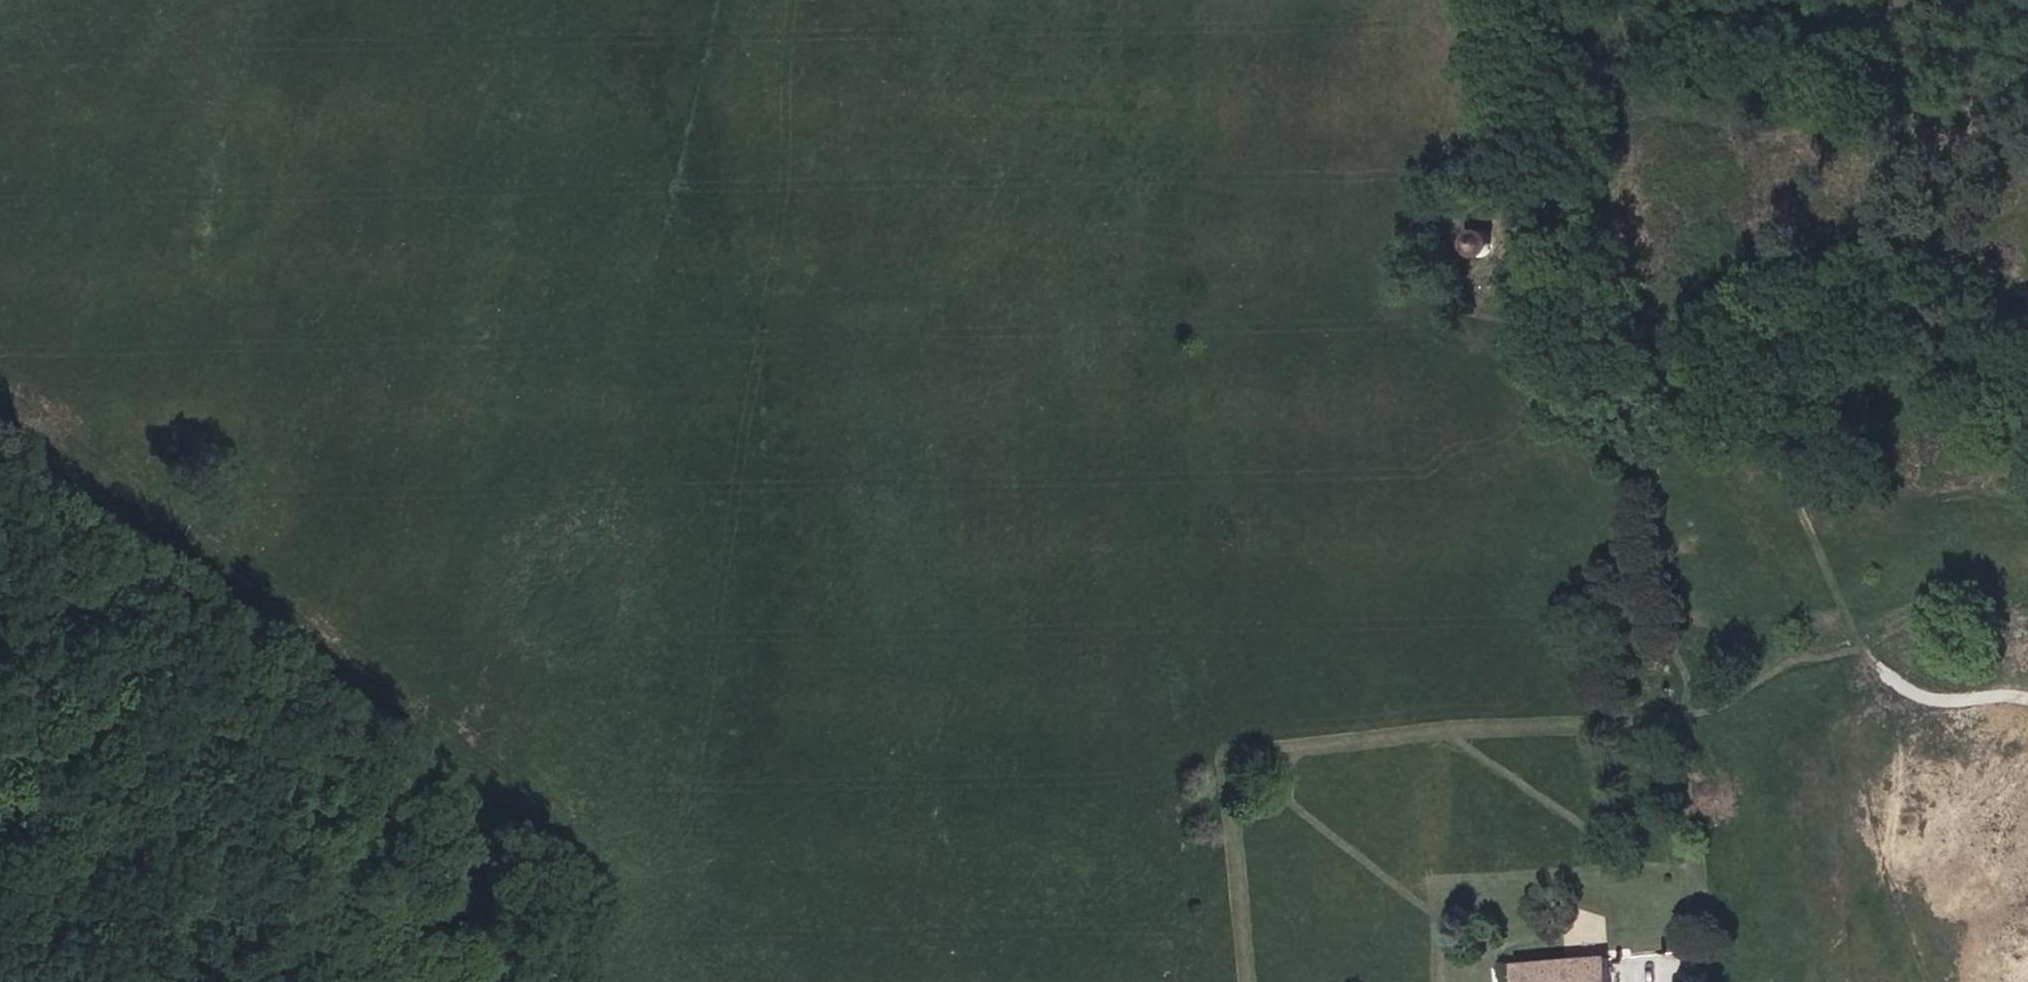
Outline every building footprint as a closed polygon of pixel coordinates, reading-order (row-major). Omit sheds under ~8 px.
[(1610,959),(1520,964),(1520,981),(1610,981),(1610,959)]
